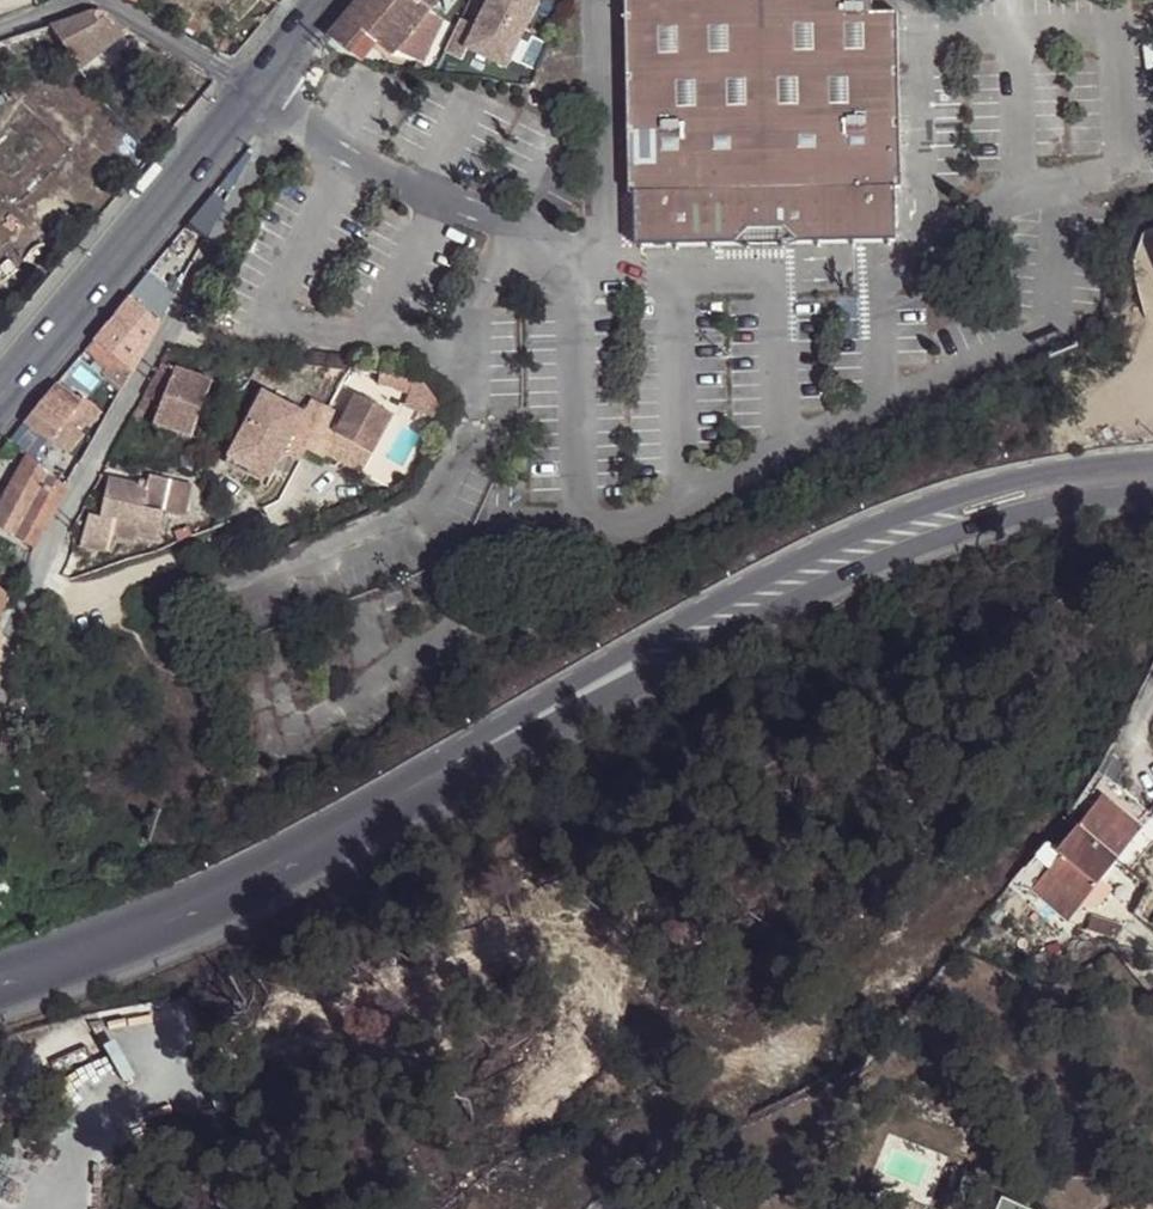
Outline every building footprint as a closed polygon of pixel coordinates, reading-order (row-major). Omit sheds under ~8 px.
[(431,12),(432,10),(419,0),(362,0),(331,37),(346,46),(369,50),(377,42),(392,56),(419,62),(423,66),(443,22),(431,12)] [(432,10),(441,0),(419,0),(432,10)] [(482,28),(466,22),(453,55),(470,62),(474,50),(515,67),(541,0),(493,0),(482,28)] [(900,184),(910,179),(900,4),(873,6),(873,0),(624,0),(637,197),(643,198),(651,197),(654,235),(670,234),(698,194),(735,191),(735,199),(750,206),(798,204),(811,194),(812,187),(849,185),(879,222),(897,220),(896,185),(900,184)] [(90,13),(43,24),(78,70),(128,29),(102,14),(98,12),(90,13)] [(28,33),(14,36),(19,56),(33,54),(28,33)] [(907,233),(900,184),(896,185),(897,220),(879,222),(849,185),(812,187),(811,194),(798,204),(750,206),(735,199),(735,191),(698,194),(670,234),(654,235),(651,197),(643,198),(646,250),(744,244),(756,230),(798,228),(810,239),(907,233)] [(203,205),(188,224),(204,234),(216,213),(203,205)] [(163,297),(153,315),(128,297),(93,339),(85,349),(111,369),(105,376),(123,388),(160,324),(171,301),(163,297)] [(161,363),(142,395),(163,403),(156,425),(170,430),(192,438),(214,380),(179,366),(177,368),(161,363)] [(384,374),(382,385),(399,388),(399,390),(413,394),(408,405),(437,417),(440,406),(438,399),(425,383),(384,374)] [(56,384),(26,422),(51,439),(67,420),(75,411),(82,403),(56,384)] [(307,450),(330,408),(315,398),(308,411),(266,388),(231,450),(252,462),(249,467),(271,479),(285,452),(301,461),(307,450)] [(396,415),(359,395),(347,418),(338,433),(375,454),(396,415)] [(95,411),(82,403),(75,411),(88,420),(95,411)] [(347,418),(330,408),(307,450),(323,460),(330,448),(338,433),(347,418)] [(67,420),(51,439),(64,447),(79,428),(67,420)] [(338,433),(330,448),(367,469),(375,454),(338,433)] [(252,462),(231,450),(225,461),(247,473),(249,467),(252,462)] [(64,485),(28,456),(0,503),(0,527),(13,534),(33,546),(64,485)] [(168,502),(173,476),(150,471),(148,483),(109,476),(101,513),(90,511),(83,542),(122,549),(125,530),(160,536),(168,502)] [(198,480),(173,476),(168,502),(192,508),(198,480)] [(10,598),(0,591),(0,609),(10,598)] [(1135,833),(1152,812),(1152,804),(1117,775),(1105,789),(1128,808),(1118,820),(1135,833)] [(1062,846),(1039,876),(1033,886),(1068,917),(1135,833),(1118,820),(1128,808),(1105,789),(1062,846)] [(1024,865),(1039,876),(1062,846),(1049,837),(1024,865)]
